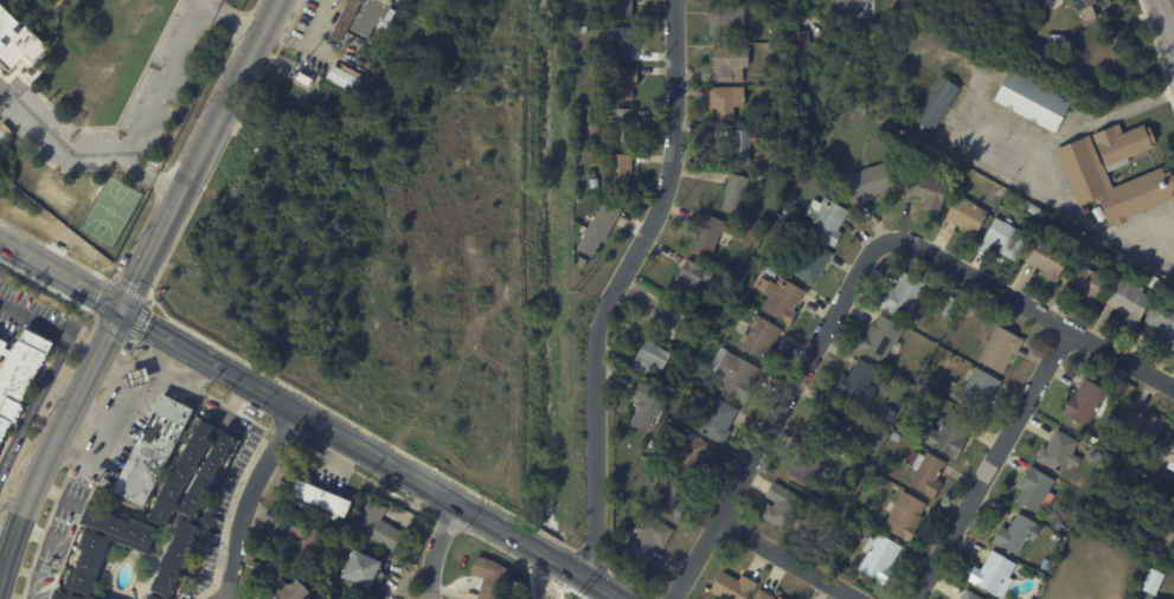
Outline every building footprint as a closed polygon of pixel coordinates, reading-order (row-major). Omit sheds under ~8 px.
[(329,39),(348,0),(391,0),(393,1),(391,8),(396,11),(389,24),(390,24),(386,32),(374,26),(366,43),(345,31),(339,44),(329,39)] [(602,19),(602,0),(635,0),(635,19),(602,19)] [(834,15),(834,0),(870,0),(870,1),(861,1),(861,11),(855,11),(855,13),(853,13),(853,17),(834,15)] [(1076,9),(1072,0),(1095,0),(1090,2),(1096,17),(1083,21),(1077,8),(1076,9)] [(9,71),(0,62),(0,2),(46,46),(33,60),(25,53),(9,71)] [(743,8),(742,37),(706,36),(706,20),(705,20),(705,6),(743,6),(743,8)] [(636,52),(636,62),(617,62),(617,28),(646,28),(646,47),(636,47),(636,52)] [(809,41),(809,43),(808,43),(810,59),(790,62),(787,32),(807,30),(807,32),(808,32),(809,41)] [(1032,38),(1034,45),(1026,49),(1024,43),(1032,38)] [(720,46),(720,47),(748,49),(748,66),(742,66),(742,82),(712,80),(712,49),(716,49),(716,46),(720,46)] [(363,80),(355,94),(325,78),(332,65),(363,80)] [(641,67),(641,88),(637,88),(637,101),(616,101),(616,67),(641,66),(641,67)] [(1070,102),(1053,133),(992,101),(1008,69),(1070,102)] [(300,72),(313,79),(308,88),(295,80),(300,72)] [(947,105),(930,131),(922,125),(919,129),(916,125),(918,123),(911,118),(939,76),(958,88),(947,105)] [(707,108),(707,86),(743,85),(744,105),(732,105),(732,120),(714,120),(713,108),(707,108)] [(636,110),(636,115),(642,115),(642,131),(637,131),(637,144),(616,143),(617,127),(609,127),(610,109),(636,110)] [(1090,135),(1090,133),(1112,123),(1117,133),(1140,122),(1142,127),(1146,124),(1153,140),(1148,142),(1149,146),(1124,156),(1127,161),(1105,170),(1090,135)] [(730,136),(730,127),(749,128),(748,162),(726,161),(727,143),(729,143),(730,136)] [(1168,170),(1173,184),(1173,188),(1169,191),(1172,197),(1173,198),(1124,218),(1125,221),(1115,225),(1114,223),(1108,225),(1105,218),(1097,221),(1092,208),(1099,206),(1096,198),(1077,206),(1054,149),(1083,137),(1104,191),(1160,168),(1162,173),(1168,170)] [(634,162),(634,193),(614,193),(614,155),(634,155),(634,162)] [(871,197),(853,202),(843,175),(860,168),(867,165),(867,166),(883,161),(891,186),(871,194),(871,197)] [(945,183),(937,210),(919,204),(922,198),(900,191),(906,170),(945,183)] [(718,207),(726,172),(748,176),(742,200),(740,200),(737,212),(718,207)] [(599,179),(601,187),(592,189),(591,180),(599,179)] [(988,212),(974,238),(957,228),(958,226),(943,218),(956,194),(962,198),(963,197),(988,212)] [(847,212),(838,230),(841,232),(833,246),(804,230),(811,218),(803,213),(811,199),(820,202),(823,197),(848,211),(847,212)] [(624,210),(605,243),(604,241),(595,257),(580,249),(588,234),(582,231),(589,219),(595,221),(607,200),(624,210)] [(1025,208),(1028,202),(1039,208),(1035,214),(1025,208)] [(721,220),(720,223),(725,225),(723,231),(720,230),(718,234),(716,234),(708,255),(691,247),(698,230),(697,230),(703,213),(721,220)] [(997,251),(989,247),(986,255),(976,249),(994,217),(1002,221),(1002,220),(1011,225),(1009,225),(1028,236),(1014,260),(997,251)] [(738,234),(744,238),(740,244),(734,240),(738,234)] [(1053,283),(1041,276),(1044,271),(1024,260),(1037,236),(1044,240),(1046,234),(1058,241),(1056,246),(1069,255),(1053,283)] [(830,252),(810,285),(788,272),(808,239),(830,252)] [(680,264),(684,257),(710,272),(705,282),(698,278),(693,286),(689,284),(682,298),(666,289),(680,264)] [(1072,284),(1063,279),(1073,259),(1106,278),(1092,304),(1077,296),(1080,289),(1072,284)] [(768,265),(777,271),(774,277),(764,271),(768,265)] [(875,305),(887,284),(891,286),(900,270),(916,278),(918,272),(939,284),(932,297),(926,295),(912,323),(904,318),(903,320),(875,305)] [(1160,278),(1154,289),(1146,285),(1151,275),(1160,278)] [(804,292),(796,308),(798,310),(789,324),(762,308),(769,296),(763,292),(770,279),(776,283),(781,276),(806,290),(804,292)] [(1138,318),(1134,327),(1120,320),(1123,313),(1103,302),(1117,277),(1131,284),(1133,282),(1142,286),(1140,290),(1150,297),(1138,318)] [(932,310),(943,292),(956,300),(947,318),(932,310)] [(653,302),(656,296),(672,304),(671,308),(684,315),(671,339),(642,323),(653,302)] [(1155,298),(1173,308),(1173,345),(1172,349),(1154,341),(1160,329),(1143,320),(1155,298)] [(780,329),(768,349),(772,352),(766,363),(734,344),(752,313),(780,328),(780,329)] [(894,340),(894,341),(892,340),(880,362),(853,347),(861,331),(862,331),(868,322),(871,324),(877,313),(903,327),(894,340)] [(1021,340),(1013,354),(1012,354),(1006,363),(1005,362),(1000,373),(975,360),(995,324),(1018,336),(1018,335),(1022,339),(1021,340)] [(9,424),(0,442),(0,371),(7,358),(1,355),(0,358),(0,340),(7,343),(4,348),(12,352),(17,341),(20,342),(26,330),(53,343),(47,355),(45,355),(39,368),(37,368),(20,402),(23,405),(12,425),(9,424)] [(627,363),(642,337),(646,340),(647,339),(650,341),(649,342),(668,353),(659,369),(648,363),(646,368),(647,369),(642,378),(624,367),(627,363)] [(758,369),(752,380),(755,382),(743,404),(712,387),(716,381),(708,378),(711,372),(705,368),(718,346),(758,368),(758,369)] [(875,389),(864,410),(829,389),(839,374),(846,378),(857,359),(875,369),(867,385),(875,389)] [(974,366),(999,380),(981,413),(954,398),(968,373),(964,371),(968,365),(973,367),(974,366)] [(127,372),(147,367),(150,381),(131,386),(127,372)] [(1105,404),(1098,417),(1091,413),(1084,426),(1058,412),(1070,392),(1072,394),(1082,378),(1111,393),(1105,404)] [(662,397),(643,431),(627,421),(634,410),(633,408),(636,401),(626,395),(635,379),(649,387),(648,389),(662,397)] [(145,507),(113,490),(162,393),(193,410),(145,507)] [(734,410),(724,427),(727,430),(719,444),(693,430),(712,395),(736,408),(734,410)] [(822,404),(826,397),(848,410),(841,424),(842,424),(839,430),(855,440),(848,453),(807,430),(822,404)] [(1137,401),(1141,404),(1136,412),(1147,418),(1149,413),(1162,420),(1149,446),(1116,429),(1128,406),(1131,408),(1135,401),(1137,401)] [(883,405),(892,411),(884,423),(875,418),(883,405)] [(971,421),(962,438),(963,439),(952,458),(917,438),(924,425),(935,431),(948,407),(971,421)] [(167,595),(166,598),(161,598),(163,594),(150,590),(154,577),(156,578),(161,566),(160,565),(163,553),(166,554),(171,542),(172,542),(177,530),(175,530),(180,519),(185,520),(187,515),(173,507),(162,527),(146,517),(159,495),(158,495),(200,418),(214,426),(207,437),(216,442),(223,430),(236,438),(213,477),(216,478),(193,519),(192,517),(188,522),(200,526),(197,533),(197,532),(194,537),(195,539),(194,541),(195,541),(193,546),(192,545),(191,550),(188,549),(184,562),(182,561),(182,563),(184,563),(181,567),(180,567),(178,573),(179,573),(172,593),(171,593),(168,597),(167,595)] [(1071,465),(1065,462),(1059,474),(1033,459),(1041,446),(1044,447),(1054,429),(1077,442),(1072,450),(1073,450),(1071,453),(1079,459),(1074,468),(1071,465)] [(707,445),(698,462),(710,469),(700,485),(666,465),(671,456),(666,453),(674,438),(680,442),(686,431),(708,444),(707,445)] [(897,442),(890,438),(893,432),(900,436),(897,442)] [(1085,432),(1098,439),(1095,445),(1082,438),(1085,432)] [(1172,432),(1173,433),(1173,473),(1165,468),(1168,462),(1160,457),(1172,432)] [(785,472),(806,438),(828,452),(822,463),(828,466),(822,477),(816,474),(808,487),(785,472)] [(1086,455),(1095,450),(1099,456),(1090,462),(1086,455)] [(943,463),(935,478),(939,482),(930,498),(920,494),(922,492),(904,483),(912,469),(909,465),(916,452),(922,455),(924,451),(944,462),(943,463)] [(1033,513),(1012,500),(1019,489),(1015,487),(1027,464),(1033,468),(1033,469),(1052,479),(1046,490),(1054,495),(1046,508),(1039,503),(1033,513)] [(688,489),(681,503),(685,504),(676,521),(650,507),(660,488),(652,483),(659,470),(689,487),(688,489)] [(351,501),(345,516),(336,514),(334,520),(319,514),(321,508),(309,503),(307,508),(291,502),(294,496),(290,495),(297,478),(351,501)] [(762,492),(770,479),(803,501),(794,516),(800,520),(795,527),(789,523),(783,533),(757,516),(765,503),(769,505),(771,502),(761,495),(762,492)] [(924,503),(918,515),(919,516),(906,541),(879,527),(900,489),(924,503)] [(380,519),(404,534),(394,550),(353,526),(370,497),(386,508),(380,519)] [(91,598),(94,598),(54,598),(57,592),(69,597),(71,590),(66,587),(73,571),(77,572),(84,550),(81,549),(86,532),(91,533),(94,528),(82,524),(89,507),(131,523),(133,520),(159,529),(149,554),(113,541),(91,598)] [(1155,546),(1173,507),(1173,555),(1155,546)] [(1011,519),(1014,511),(1033,522),(1033,523),(1039,527),(1031,540),(1025,537),(1015,555),(989,541),(997,524),(1005,528),(1011,519)] [(652,547),(643,561),(626,550),(646,515),(672,529),(660,548),(654,543),(652,547)] [(302,537),(286,530),(290,517),(326,532),(315,559),(296,553),(302,537)] [(1056,520),(1064,526),(1057,539),(1050,534),(1053,529),(1051,528),(1056,520)] [(900,546),(888,567),(890,568),(880,584),(854,569),(875,533),(900,546)] [(383,562),(378,571),(384,573),(379,584),(374,581),(370,591),(341,577),(342,573),(335,569),(338,563),(336,563),(340,555),(336,553),(341,543),(383,562)] [(1011,579),(1000,598),(963,579),(970,566),(977,569),(988,549),(1014,563),(1007,577),(1011,579)] [(507,568),(497,598),(477,598),(483,579),(469,574),(476,554),(490,560),(507,568)] [(1162,574),(1153,595),(1138,588),(1148,567),(1162,574)] [(748,591),(743,598),(723,598),(706,590),(717,569),(736,580),(738,574),(755,582),(750,592),(748,591)] [(312,594),(307,598),(275,598),(276,598),(263,585),(275,573),(288,586),(295,578),(312,594)] [(759,591),(773,598),(750,598),(756,588),(759,591)] [(962,588),(981,598),(956,598),(962,588)]
